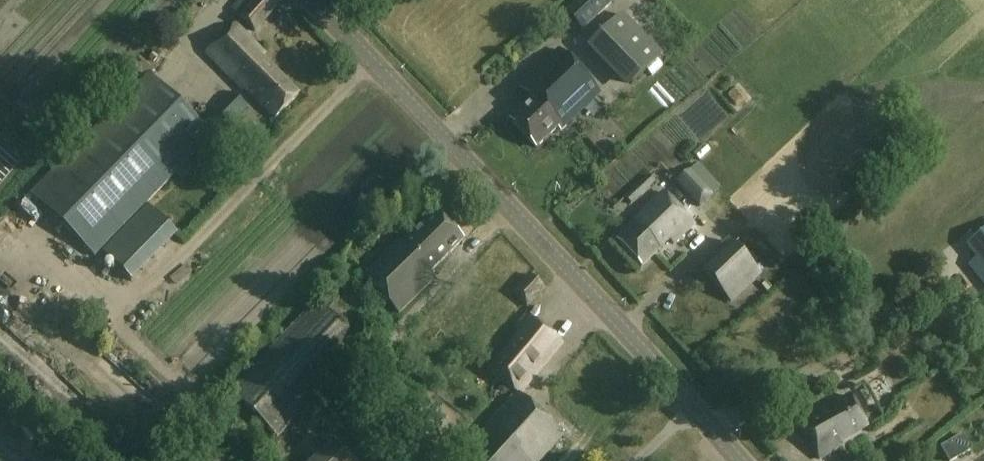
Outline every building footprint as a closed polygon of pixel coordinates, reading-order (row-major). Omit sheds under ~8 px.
[(230,11),(255,32),(282,0),(240,0),(230,11)] [(609,0),(580,0),(566,13),(583,31),(613,3),(609,0)] [(375,12),(365,2),(358,8),(368,18),(375,12)] [(662,55),(624,14),(593,42),(632,83),(662,55)] [(267,55),(236,24),(207,52),(243,90),(245,88),(275,118),(300,94),(265,58),(267,55)] [(601,93),(559,49),(520,87),(531,99),(510,119),(537,148),(559,128),(561,130),(601,93)] [(202,124),(149,72),(31,193),(96,257),(101,251),(132,281),(178,234),(146,204),(215,133),(219,137),(248,107),(233,92),(202,124)] [(720,189),(700,166),(691,173),(689,171),(677,182),(699,208),(720,189)] [(658,181),(632,202),(638,209),(664,188),(658,181)] [(695,224),(664,192),(634,221),(635,222),(617,240),(642,267),(670,240),(674,244),(695,224)] [(464,240),(436,212),(412,236),(410,234),(401,242),(399,239),(362,276),(399,314),(433,280),(432,272),(464,240)] [(966,246),(977,259),(968,266),(983,285),(983,232),(966,246)] [(762,274),(732,241),(703,267),(733,300),(762,274)] [(545,290),(530,277),(514,294),(528,308),(545,290)] [(329,312),(317,301),(231,392),(278,437),(364,346),(346,329),(355,319),(338,302),(329,312)] [(526,314),(515,329),(521,333),(491,371),(517,392),(458,459),(461,460),(541,460),(565,434),(520,394),(562,343),(526,314)] [(868,426),(851,396),(825,410),(823,407),(798,421),(806,435),(807,434),(814,445),(812,446),(820,460),(841,447),(839,443),(868,426)] [(332,441),(311,460),(352,460),(332,441)]
